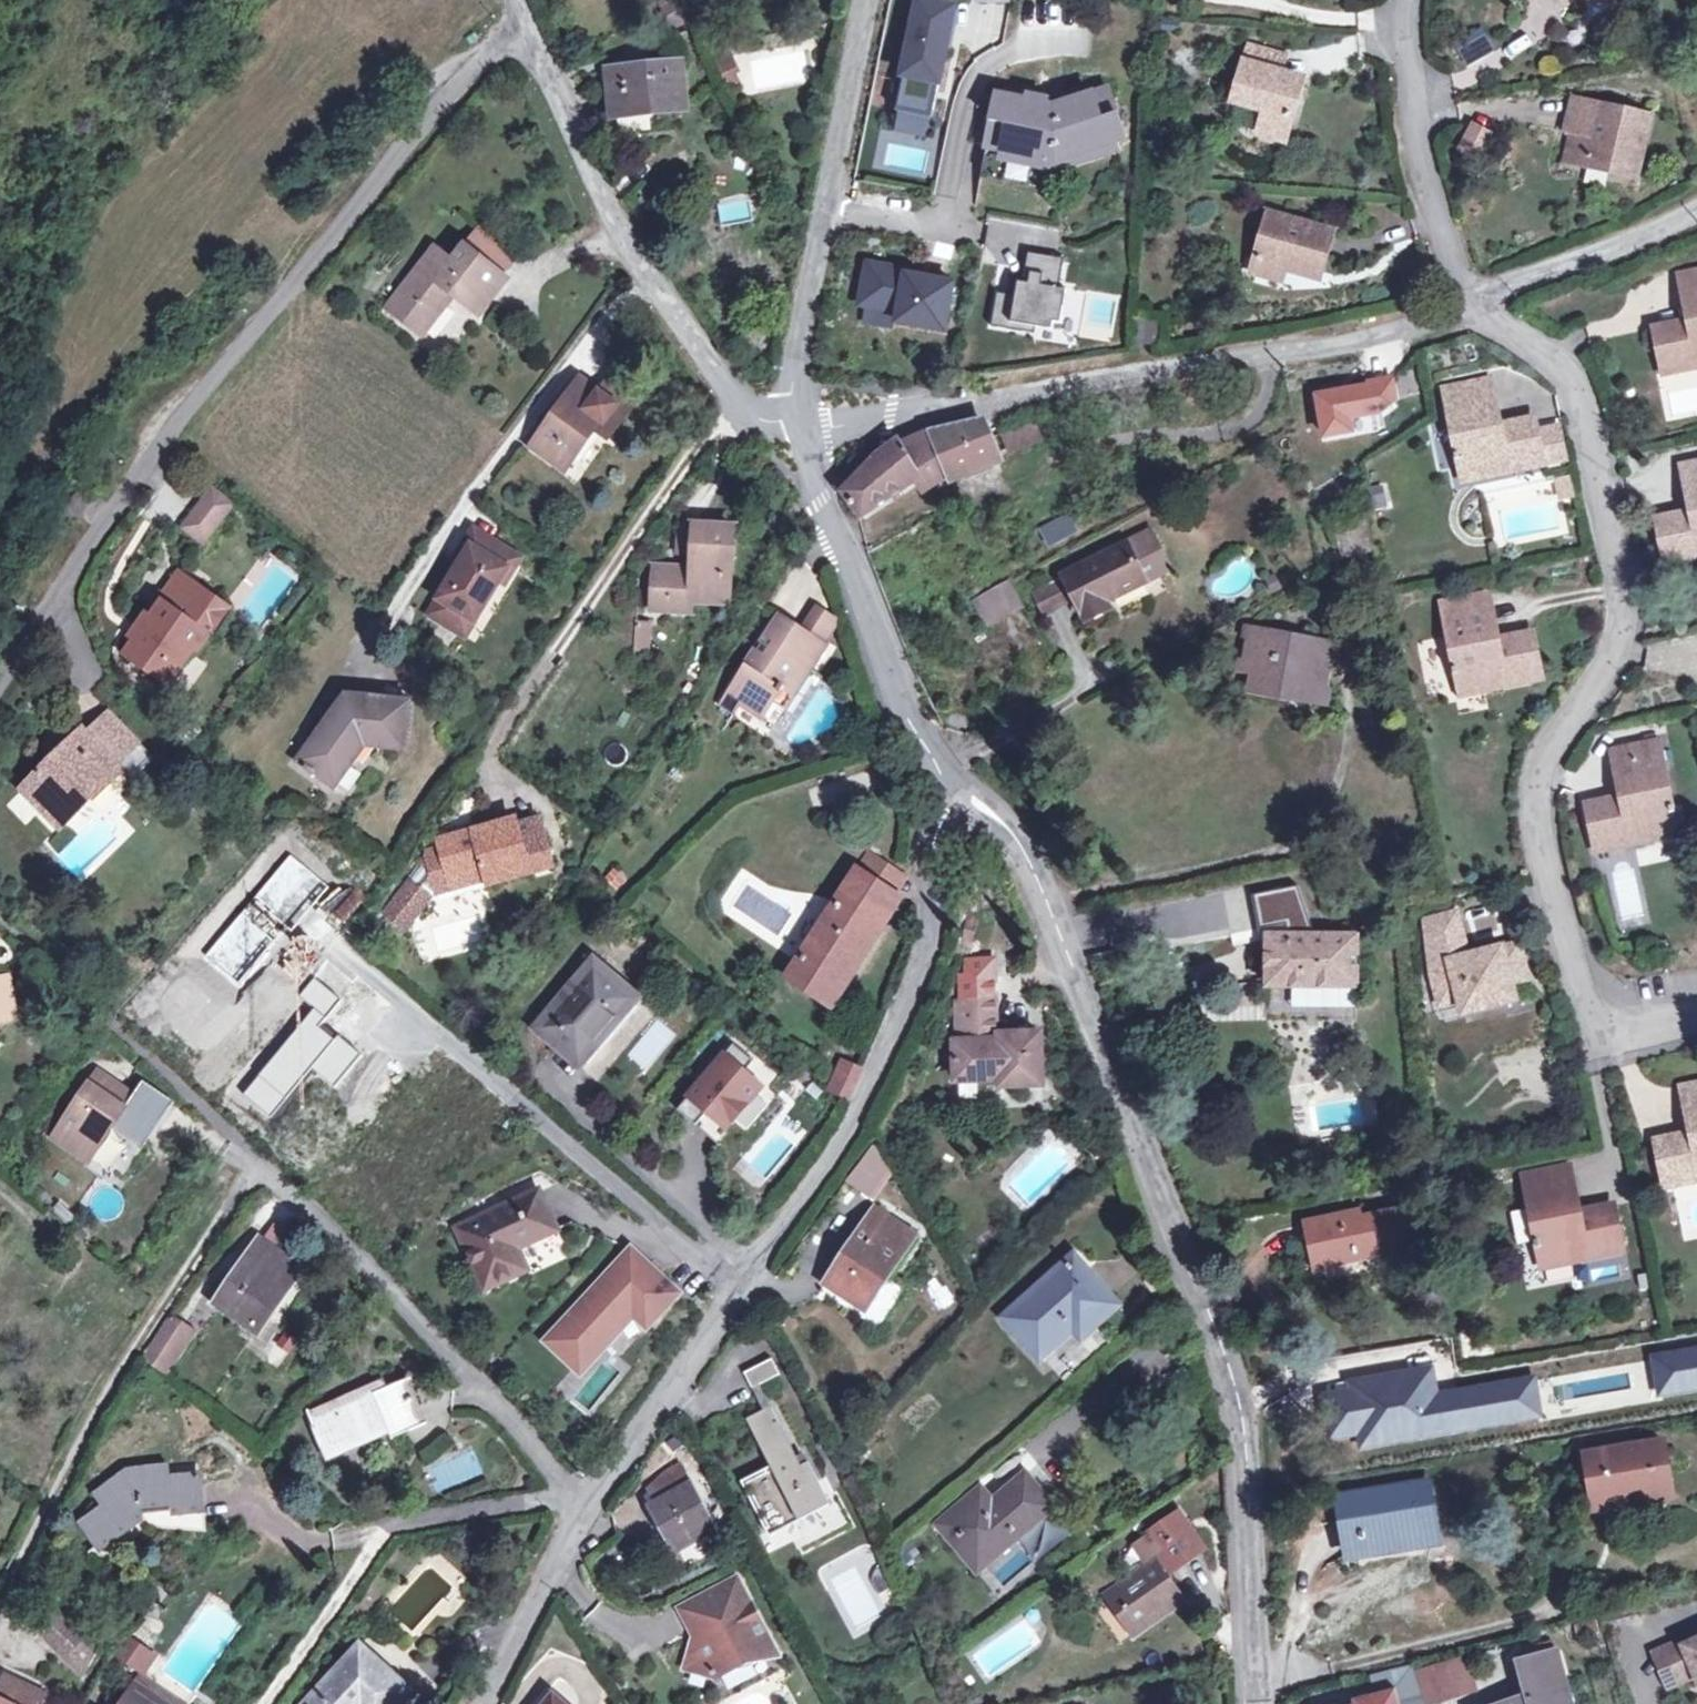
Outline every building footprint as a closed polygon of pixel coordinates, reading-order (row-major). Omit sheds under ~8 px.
[(921,0),(917,0),(894,111),(931,118),(932,110),(954,7),(921,0)] [(1233,101),(1265,110),(1259,133),(1283,139),(1297,90),(1273,83),(1280,58),(1247,49),(1233,101)] [(729,54),(714,61),(722,78),(723,77),(732,72),(737,70),(729,54)] [(679,66),(607,73),(612,118),(683,111),(679,66)] [(732,72),(723,77),(730,90),(739,86),(732,72)] [(1089,150),(1107,144),(1123,139),(1106,90),(1078,99),(1076,93),(1058,99),(1059,104),(1051,106),(1044,105),(1045,100),(1026,96),(1025,102),(996,96),(984,148),(1000,150),(1020,154),(1019,164),(1042,168),(1044,159),(1055,161),(1065,158),(1067,166),(1091,158),(1089,150)] [(1586,159),(1635,171),(1647,119),(1569,101),(1563,131),(1571,132),(1564,162),(1584,167),(1586,159)] [(894,111),(890,131),(932,139),(938,111),(932,110),(931,118),(894,111)] [(1476,125),(1463,151),(1480,161),(1493,133),(1476,125)] [(1089,150),(1091,158),(1110,152),(1107,144),(1089,150)] [(1020,154),(1000,150),(998,159),(1019,164),(1020,154)] [(1633,179),(1635,171),(1586,159),(1584,167),(1633,179)] [(1254,261),(1283,269),(1317,278),(1330,233),(1268,215),(1254,261)] [(477,232),(466,246),(502,275),(514,260),(477,232)] [(502,275),(466,246),(452,262),(436,247),(387,308),(420,334),(451,294),(473,312),(502,275)] [(1058,288),(1063,258),(1026,252),(1022,282),(1016,281),(1014,295),(995,292),(990,326),(1033,333),(1034,326),(1051,329),(1052,322),(1059,323),(1065,289),(1058,288)] [(906,269),(866,261),(858,303),(897,311),(895,321),(943,330),(952,282),(905,273),(906,269)] [(1283,269),(1254,261),(1251,272),(1280,280),(1283,269)] [(1679,285),(1696,282),(1696,266),(1677,271),(1679,285)] [(1679,285),(1682,303),(1694,300),(1696,317),(1696,282),(1679,285)] [(1684,322),(1696,319),(1696,317),(1694,300),(1682,303),(1684,322)] [(1137,345),(1157,346),(1159,321),(1138,319),(1137,345)] [(1684,322),(1651,328),(1660,374),(1696,366),(1696,319),(1684,322)] [(1442,386),(1445,400),(1490,391),(1487,376),(1442,386)] [(1394,399),(1390,377),(1368,381),(1368,383),(1316,392),(1323,433),(1350,428),(1347,415),(1379,409),(1394,399)] [(610,379),(600,393),(627,413),(637,399),(610,379)] [(530,446),(564,471),(595,429),(608,439),(627,413),(600,393),(582,380),(564,404),(562,403),(530,446)] [(1490,391),(1445,400),(1461,481),(1541,466),(1533,428),(1531,420),(1497,426),(1485,428),(1481,411),(1493,408),(1490,391)] [(1485,428),(1497,426),(1493,408),(1481,411),(1485,428)] [(888,497),(915,480),(921,490),(949,480),(951,480),(998,462),(984,428),(982,421),(981,421),(930,431),(900,445),(899,442),(883,453),(880,450),(867,463),(860,471),(843,492),(860,516),(888,497)] [(1444,422),(1430,424),(1437,465),(1451,463),(1444,422)] [(1553,423),(1533,428),(1541,466),(1561,462),(1553,423)] [(1001,437),(1008,456),(1044,443),(1037,424),(1001,437)] [(1682,476),(1696,473),(1696,458),(1679,462),(1682,476)] [(1682,476),(1685,492),(1696,490),(1696,473),(1682,476)] [(231,504),(214,490),(183,529),(200,543),(231,504)] [(1689,511),(1696,510),(1696,490),(1685,492),(1689,511)] [(1689,511),(1656,519),(1665,565),(1696,558),(1696,510),(1689,511)] [(1077,531),(1070,518),(1040,533),(1048,547),(1077,531)] [(695,529),(693,555),(693,570),(653,568),(651,610),(690,612),(691,600),(729,602),(733,527),(695,525),(695,529)] [(693,555),(695,529),(679,528),(678,554),(693,555)] [(472,529),(455,556),(462,560),(454,575),(428,615),(456,631),(465,616),(475,622),(499,584),(508,569),(496,562),(504,550),(472,529)] [(1136,567),(1158,555),(1146,532),(1062,576),(1086,622),(1107,610),(1104,604),(1144,583),(1136,567)] [(508,569),(499,584),(505,587),(523,557),(506,547),(504,550),(496,562),(508,569)] [(1167,571),(1158,555),(1136,567),(1144,583),(1167,571)] [(447,571),(454,575),(462,560),(455,556),(447,571)] [(181,574),(162,601),(180,614),(199,587),(181,574)] [(1024,609),(1008,581),(989,590),(1004,620),(1024,609)] [(1004,620),(989,590),(986,585),(975,592),(978,597),(975,599),(990,628),(1004,620)] [(180,614),(162,601),(151,617),(146,614),(137,626),(142,629),(133,640),(137,643),(127,657),(163,684),(175,667),(179,669),(192,651),(196,654),(230,609),(199,587),(180,614)] [(1445,613),(1490,603),(1487,589),(1441,598),(1445,613)] [(1490,603),(1445,613),(1462,695),(1541,679),(1532,633),(1498,640),(1487,642),(1482,624),(1494,621),(1490,603)] [(636,647),(637,629),(638,609),(623,608),(620,656),(635,658),(636,647)] [(815,609),(801,631),(825,647),(839,624),(815,609)] [(465,616),(456,631),(466,637),(475,622),(465,616)] [(779,690),(790,698),(825,647),(801,631),(780,617),(722,706),(734,713),(741,704),(762,717),(772,701),(779,690)] [(1487,642),(1498,640),(1494,621),(1482,624),(1487,642)] [(129,636),(133,640),(142,629),(137,626),(129,636)] [(1239,670),(1256,674),(1256,681),(1303,691),(1301,698),(1324,703),(1334,645),(1312,641),(1311,648),(1266,639),(1267,632),(1247,628),(1239,670)] [(647,629),(637,629),(636,647),(646,648),(647,629)] [(1644,673),(1676,673),(1676,639),(1644,639),(1644,673)] [(779,690),(772,701),(783,709),(790,698),(779,690)] [(356,755),(352,752),(361,739),(378,741),(377,746),(402,747),(406,705),(347,698),(299,762),(334,786),(356,755)] [(120,769),(116,765),(137,745),(108,715),(88,736),(83,730),(21,790),(59,828),(120,769)] [(1610,748),(1613,764),(1659,756),(1655,739),(1610,748)] [(1632,796),(1620,799),(1586,806),(1596,852),(1675,836),(1659,756),(1613,764),(1617,781),(1629,779),(1632,796)] [(1629,779),(1617,781),(1620,799),(1632,796),(1629,779)] [(516,831),(540,826),(538,820),(515,827),(516,831)] [(516,831),(515,827),(514,821),(438,840),(441,851),(446,868),(431,871),(436,888),(437,893),(454,888),(486,879),(487,885),(552,868),(540,826),(516,831)] [(436,888),(431,871),(446,868),(441,851),(427,855),(427,859),(387,914),(407,928),(436,888)] [(870,856),(858,872),(893,896),(904,880),(870,856)] [(893,896),(858,872),(787,978),(827,1004),(897,899),(893,896)] [(1294,888),(1254,895),(1267,936),(1311,936),(1294,888)] [(1464,1013),(1516,997),(1512,986),(1530,981),(1518,940),(1468,954),(1456,910),(1426,919),(1429,974),(1439,1005),(1460,999),(1464,1013)] [(1267,936),(1266,986),(1354,989),(1356,937),(1311,936),(1267,936)] [(609,953),(597,967),(614,981),(625,967),(609,953)] [(614,981),(597,967),(595,965),(539,1030),(580,1065),(636,999),(614,981)] [(318,1025),(315,1022),(295,1047),(333,1080),(396,1006),(357,973),(331,1005),(333,1006),(318,1025)] [(0,979),(0,1021),(15,1018),(6,978),(0,979)] [(1532,992),(1530,981),(1512,986),(1516,997),(1532,992)] [(961,985),(962,1002),(994,1000),(994,984),(961,985)] [(1443,1019),(1464,1013),(1460,999),(1439,1005),(1443,1019)] [(995,1037),(994,1000),(962,1002),(963,1042),(954,1042),(955,1081),(1000,1079),(1000,1087),(1040,1085),(1038,1035),(995,1037)] [(759,1087),(742,1073),(752,1062),(733,1045),(676,1111),(696,1128),(712,1142),(759,1087)] [(845,1064),(829,1093),(847,1101),(861,1072),(845,1064)] [(97,1074),(89,1085),(97,1091),(105,1079),(97,1074)] [(97,1091),(89,1085),(53,1138),(88,1162),(114,1124),(123,1111),(132,1097),(105,1079),(97,1091)] [(1696,1094),(1696,1079),(1679,1082),(1681,1097),(1696,1094)] [(132,1097),(123,1111),(147,1128),(165,1103),(139,1088),(132,1097)] [(1681,1097),(1685,1117),(1696,1114),(1696,1094),(1681,1097)] [(138,1140),(147,1128),(123,1111),(114,1124),(138,1140)] [(1689,1135),(1696,1133),(1696,1114),(1685,1117),(1689,1135)] [(1689,1135),(1655,1142),(1664,1187),(1696,1180),(1696,1133),(1689,1135)] [(845,1179),(873,1198),(898,1163),(870,1143),(845,1179)] [(1525,1185),(1572,1176),(1569,1163),(1522,1173),(1525,1185)] [(1572,1176),(1525,1185),(1541,1267),(1619,1252),(1611,1207),(1579,1213),(1566,1215),(1562,1196),(1576,1194),(1572,1176)] [(1444,1190),(1446,1201),(1460,1198),(1458,1187),(1444,1190)] [(528,1271),(517,1248),(556,1230),(539,1191),(457,1228),(485,1289),(528,1271)] [(1566,1215),(1579,1213),(1576,1194),(1562,1196),(1566,1215)] [(1516,1236),(1530,1233),(1524,1208),(1510,1210),(1516,1236)] [(1314,1268),(1354,1260),(1352,1251),(1365,1248),(1366,1257),(1417,1247),(1409,1210),(1360,1220),(1360,1222),(1348,1225),(1346,1215),(1305,1223),(1314,1268)] [(847,1292),(869,1306),(914,1238),(872,1211),(825,1285),(843,1298),(847,1292)] [(261,1244),(224,1299),(235,1306),(232,1311),(258,1328),(298,1268),(261,1244)] [(1352,1251),(1354,1260),(1366,1257),(1365,1248),(1352,1251)] [(674,1296),(659,1282),(641,1265),(642,1264),(628,1251),(543,1342),(560,1357),(568,1348),(585,1364),(631,1313),(646,1327),(674,1296)] [(1086,1320),(1094,1328),(1118,1307),(1072,1256),(1001,1321),(1038,1362),(1072,1332),(1086,1320)] [(865,1313),(869,1306),(847,1292),(843,1298),(865,1313)] [(221,1304),(232,1311),(235,1306),(224,1299),(221,1304)] [(182,1338),(187,1331),(169,1320),(144,1358),(167,1376),(189,1343),(182,1338)] [(1086,1320),(1072,1332),(1079,1341),(1094,1328),(1086,1320)] [(568,1348),(560,1357),(576,1373),(585,1364),(568,1348)] [(1685,1353),(1691,1385),(1696,1384),(1696,1351),(1685,1353)] [(1691,1385),(1685,1353),(1657,1357),(1663,1390),(1691,1385)] [(750,1390),(779,1375),(771,1359),(742,1374),(750,1390)] [(1357,1390),(1327,1395),(1333,1432),(1363,1428),(1364,1441),(1522,1415),(1516,1382),(1437,1395),(1434,1374),(1421,1376),(1420,1370),(1355,1381),(1357,1390)] [(1539,1379),(1516,1382),(1522,1415),(1544,1411),(1539,1379)] [(409,1380),(388,1389),(376,1394),(374,1389),(311,1415),(328,1456),(389,1429),(394,1439),(428,1423),(409,1380)] [(386,1384),(374,1389),(376,1394),(388,1389),(386,1384)] [(769,1468),(739,1484),(767,1538),(798,1521),(794,1514),(817,1502),(809,1487),(816,1483),(807,1463),(799,1467),(768,1407),(745,1420),(769,1468)] [(1639,1494),(1640,1503),(1671,1497),(1662,1442),(1586,1455),(1593,1502),(1639,1494)] [(81,1523),(99,1547),(143,1514),(146,1528),(206,1532),(204,1510),(200,1476),(158,1481),(157,1469),(128,1472),(96,1494),(104,1506),(81,1523)] [(991,1504),(978,1489),(935,1526),(976,1574),(1053,1507),(1024,1475),(991,1504)] [(1340,1497),(1347,1538),(1361,1535),(1364,1555),(1411,1547),(1409,1538),(1434,1534),(1425,1484),(1340,1497)] [(654,1509),(677,1549),(710,1530),(688,1489),(654,1509)] [(1159,1558),(1147,1567),(1110,1592),(1136,1630),(1179,1600),(1160,1573),(1199,1545),(1177,1514),(1144,1537),(1159,1558)] [(1409,1538),(1411,1547),(1435,1542),(1434,1534),(1409,1538)] [(1361,1535),(1347,1538),(1351,1557),(1364,1555),(1361,1535)] [(1132,1546),(1147,1567),(1159,1558),(1144,1537),(1132,1546)] [(870,1581),(871,1586),(877,1596),(893,1587),(885,1570),(874,1570),(870,1581)] [(736,1578),(687,1602),(695,1633),(684,1666),(712,1675),(753,1654),(777,1655),(736,1578)] [(686,1634),(695,1633),(687,1602),(679,1603),(686,1634)] [(97,1650),(58,1611),(38,1630),(83,1675),(97,1650)] [(111,1655),(143,1676),(155,1657),(122,1636),(111,1655)] [(1696,1643),(1696,1637),(1656,1654),(1670,1689),(1696,1677),(1696,1672),(1686,1647),(1696,1643)] [(1686,1647),(1696,1672),(1696,1643),(1686,1647)] [(410,1693),(360,1647),(307,1703),(400,1703),(410,1693)] [(1556,1654),(1518,1664),(1528,1703),(1525,1703),(1568,1703),(1556,1654)] [(1375,1676),(1381,1692),(1398,1688),(1402,1702),(1423,1698),(1416,1678),(1412,1665),(1393,1670),(1375,1676)] [(1420,1674),(1427,1698),(1458,1691),(1451,1666),(1420,1674)] [(136,1687),(162,1703),(185,1703),(143,1676),(136,1687)] [(44,1695),(6,1678),(0,1690),(0,1703),(40,1703),(44,1695)] [(136,1687),(125,1703),(162,1703),(136,1687)] [(1355,1698),(1357,1703),(1355,1703),(1402,1703),(1402,1702),(1398,1688),(1381,1692),(1355,1698)]
